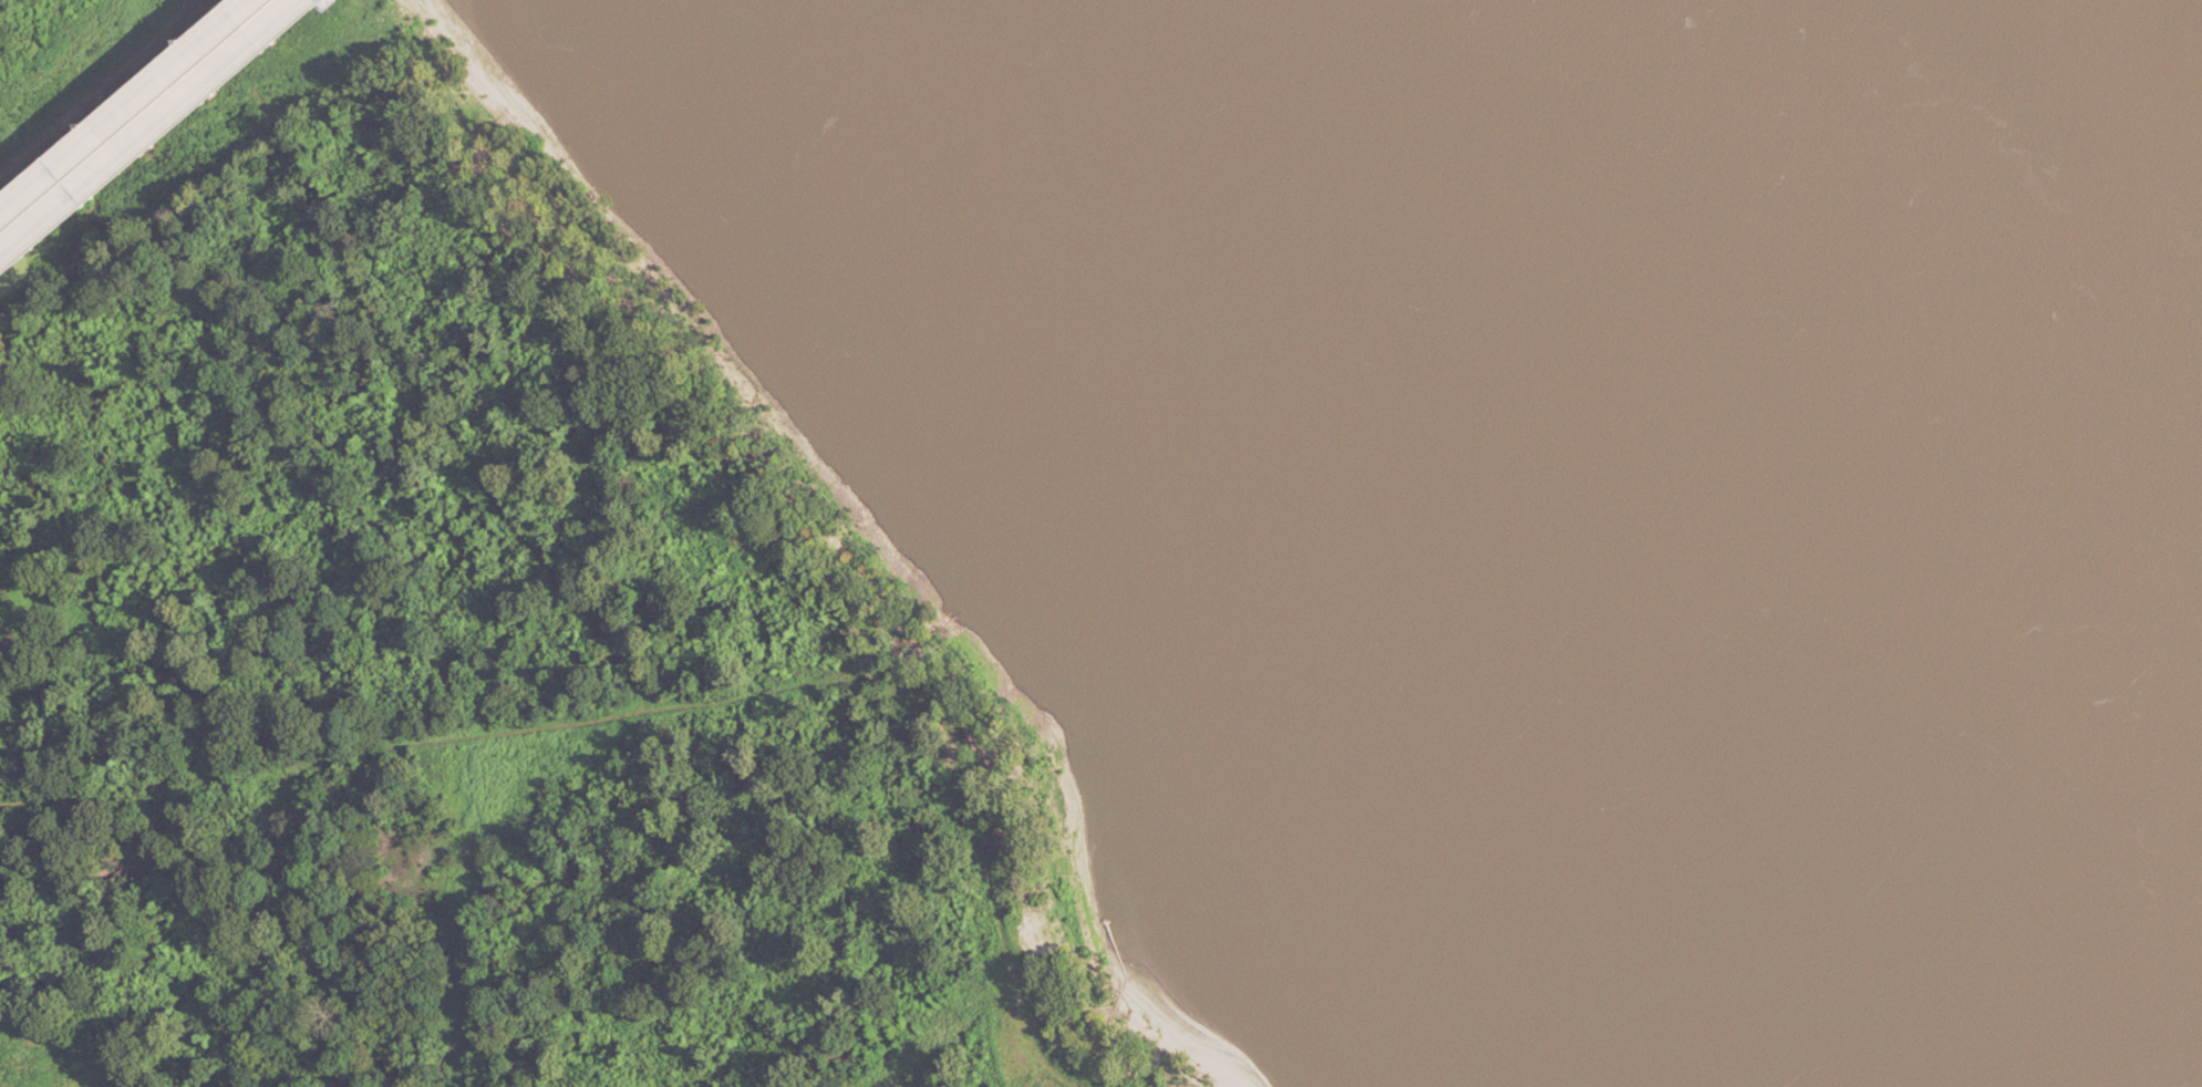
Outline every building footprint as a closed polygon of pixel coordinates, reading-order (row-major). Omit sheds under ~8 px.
[(163,65),(163,104),(153,111),(153,142),(158,142),(251,68),(255,68),(340,0),(244,0),(163,65)] [(14,234),(0,246),(0,280),(54,236),(14,234)]
